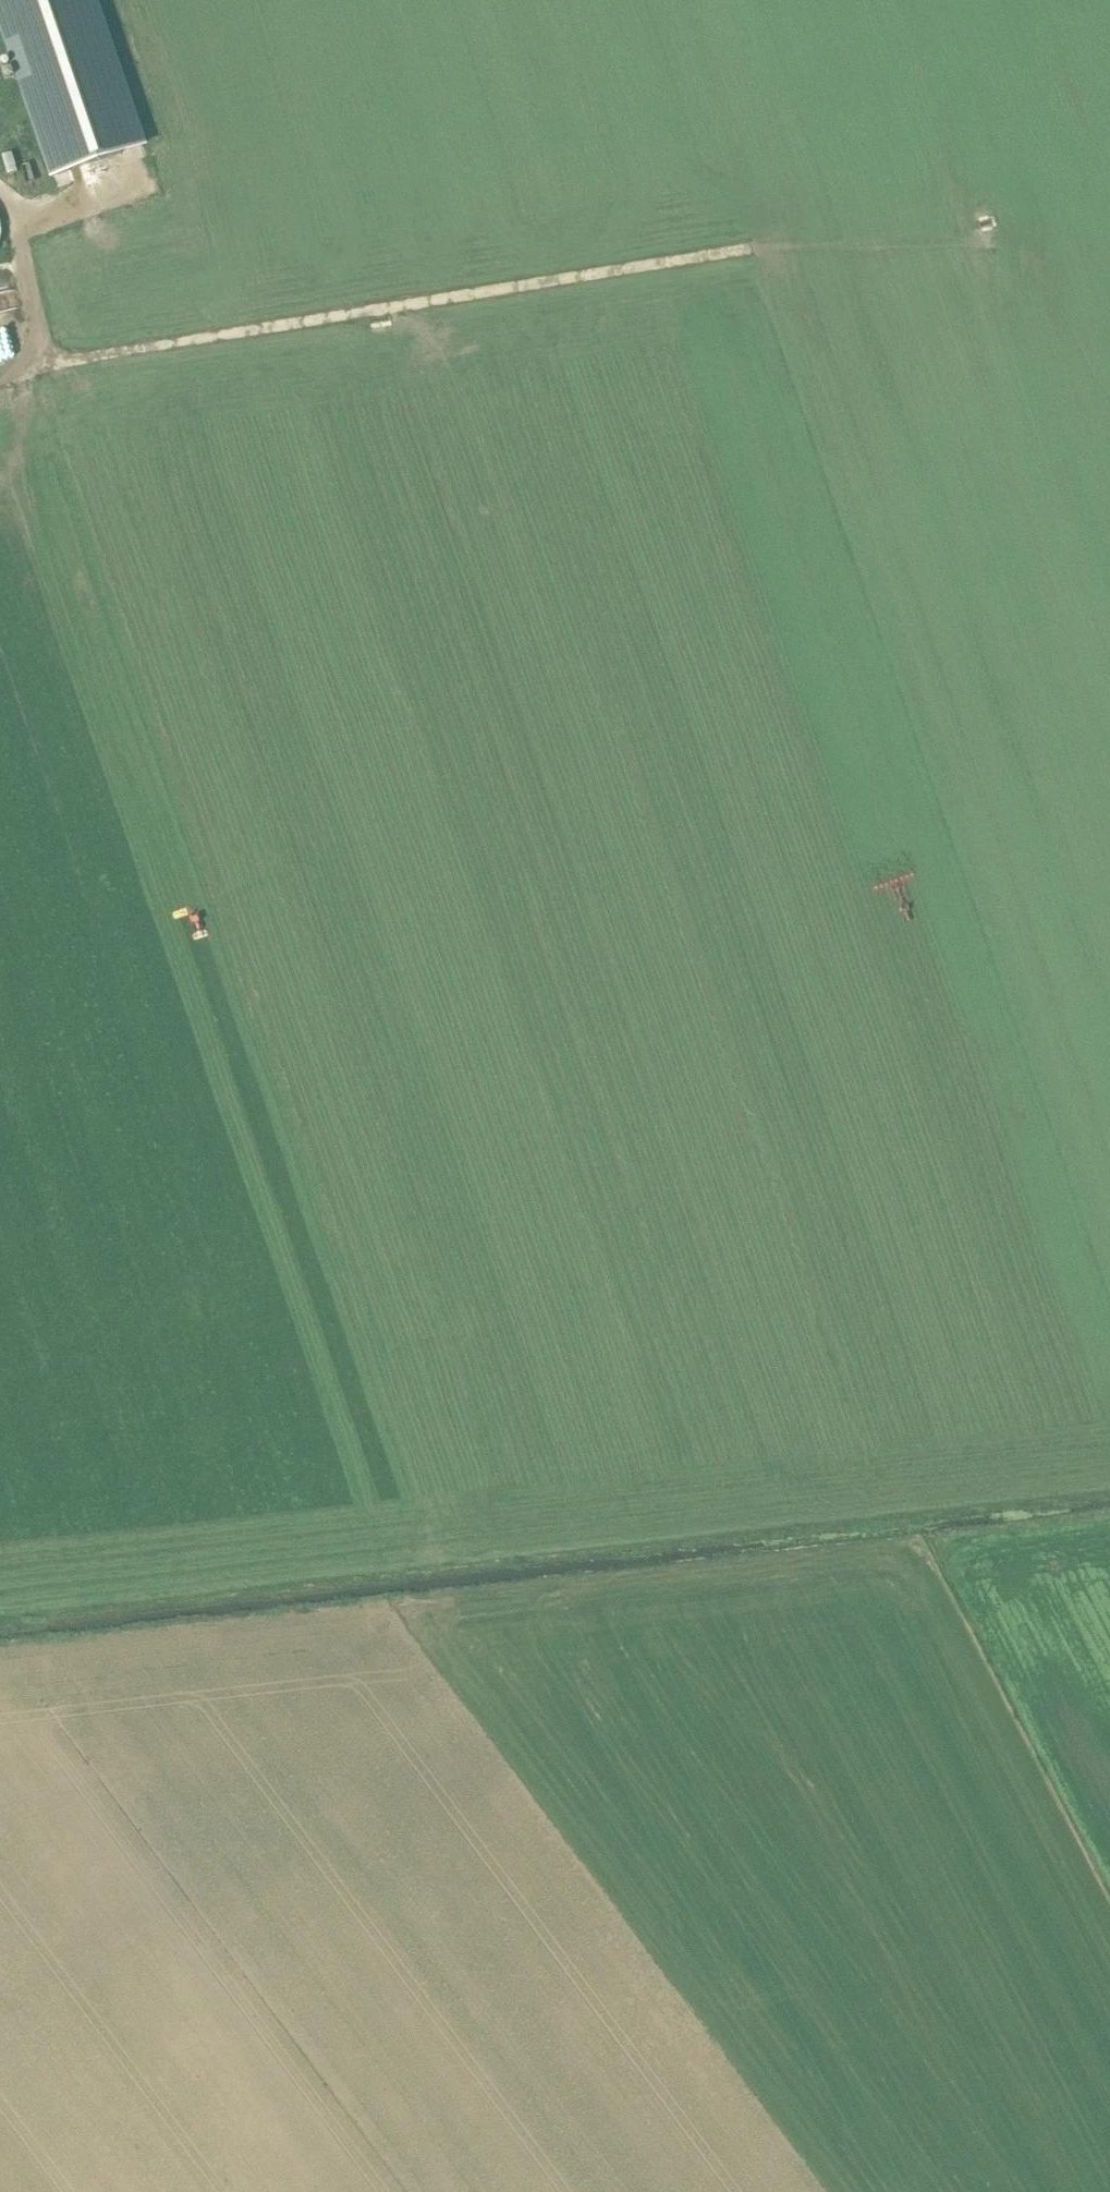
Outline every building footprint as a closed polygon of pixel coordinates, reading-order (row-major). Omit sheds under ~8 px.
[(51,184),(149,151),(98,0),(0,0),(0,31),(51,184)] [(21,309),(19,291),(0,293),(0,311),(21,309)]
